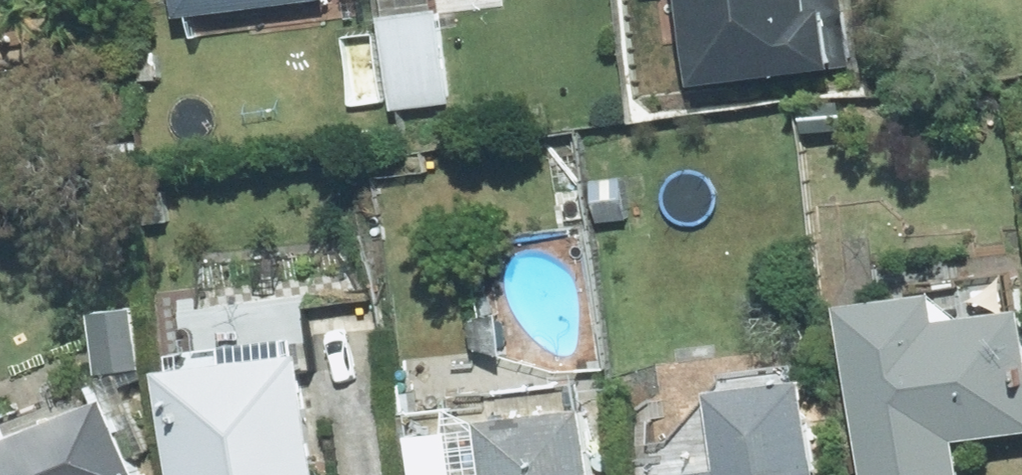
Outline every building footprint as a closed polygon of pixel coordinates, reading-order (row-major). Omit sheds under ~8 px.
[(186,18),(309,0),(184,0),(186,18)] [(397,106),(452,97),(437,0),(381,0),(397,106)] [(664,44),(698,40),(703,80),(861,62),(854,0),(659,0),(664,44)] [(631,175),(589,175),(589,230),(631,230),(631,175)] [(939,293),(847,305),(870,474),(963,474),(959,441),(1021,433),(1021,305),(943,316),(939,293)] [(142,307),(85,310),(88,374),(145,372),(142,307)] [(308,349),(166,368),(180,474),(324,474),(308,349)] [(113,376),(0,417),(0,474),(150,474),(113,376)] [(685,474),(822,474),(811,378),(714,389),(723,471),(685,474)] [(487,423),(492,474),(598,474),(593,414),(487,423)]
